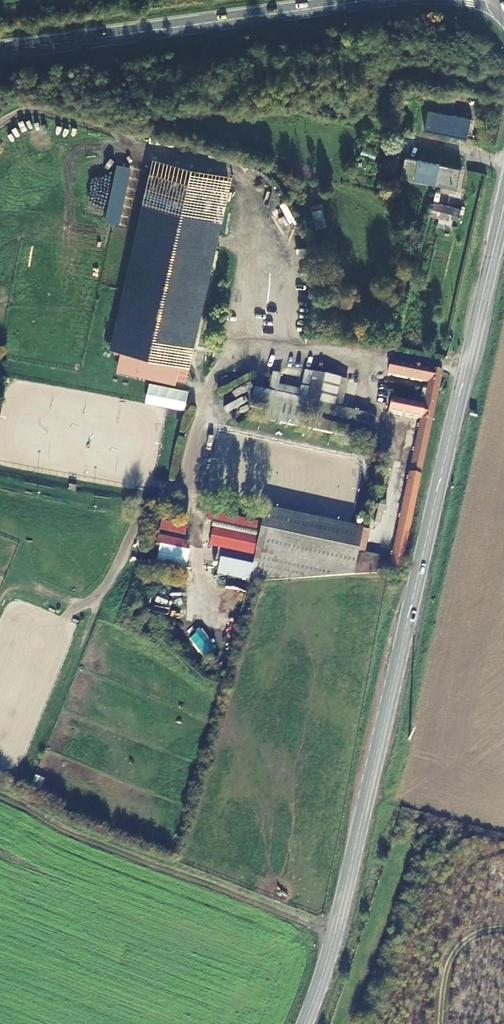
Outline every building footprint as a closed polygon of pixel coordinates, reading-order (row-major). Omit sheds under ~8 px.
[(425,130),(447,135),(451,113),(430,109),(425,130)] [(469,141),(473,118),(451,113),(447,135),(469,141)] [(406,155),(401,176),(437,183),(441,164),(406,155)] [(437,183),(459,188),(463,169),(441,164),(437,183)] [(192,373),(228,195),(148,179),(113,357),(192,373)] [(442,211),(444,204),(433,201),(432,208),(442,211)] [(316,229),(327,227),(323,208),(312,211),(316,229)] [(391,365),(389,379),(426,386),(421,408),(388,402),(385,416),(418,422),(407,474),(421,477),(444,374),(391,365)] [(342,414),(349,384),(315,377),(307,376),(303,395),(280,391),(282,379),(274,378),(270,398),(285,401),(283,410),(308,415),(370,428),(370,427),(371,420),(342,414)] [(283,410),(285,401),(270,398),(256,395),(253,412),(268,415),(266,424),(280,427),(282,417),(283,410)] [(308,415),(283,410),(282,417),(307,422),(308,415)] [(307,422),(282,417),(280,427),(369,446),(371,435),(307,422)] [(388,563),(385,574),(393,574),(399,574),(421,477),(407,474),(388,563)] [(356,559),(361,560),(368,531),(269,513),(256,571),(254,581),(252,587),(262,585),(354,577),(356,559)] [(162,535),(179,539),(182,526),(165,522),(162,535)] [(190,570),(193,555),(164,548),(160,563),(190,570)] [(385,574),(388,563),(361,560),(356,559),(354,577),(370,575),(385,574)] [(254,581),(256,571),(225,564),(223,574),(254,581)]
